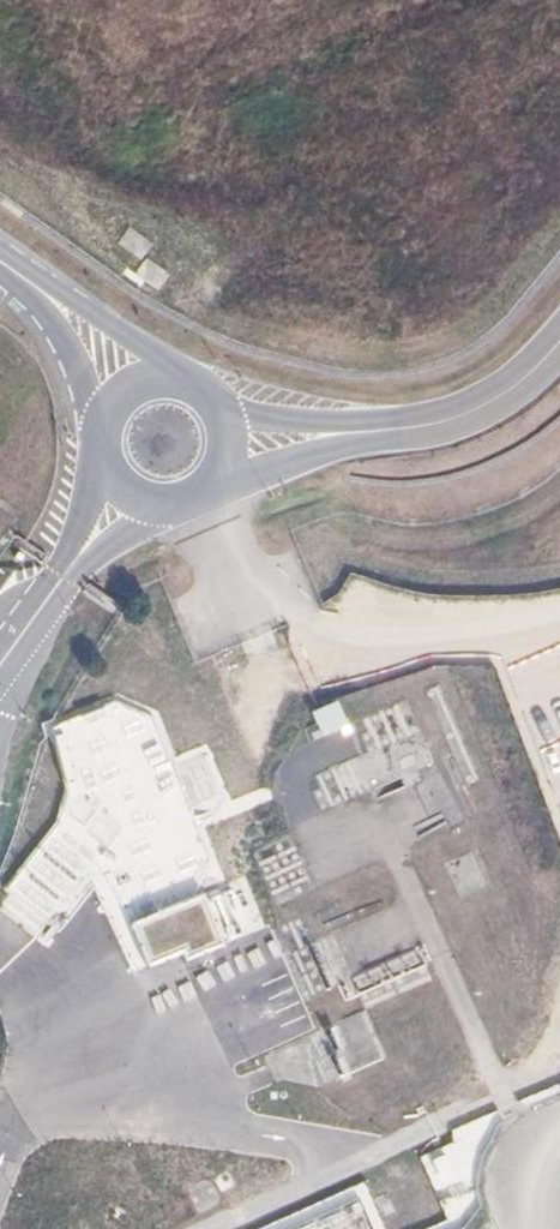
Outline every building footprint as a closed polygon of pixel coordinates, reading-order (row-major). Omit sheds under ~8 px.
[(402,591),(365,600),(384,674),(421,664),(402,591)] [(309,709),(320,735),(347,724),(336,698),(309,709)] [(413,782),(385,793),(404,842),(476,814),(452,752),(407,769),(413,782)] [(156,769),(165,815),(199,808),(190,763),(156,769)] [(136,830),(87,785),(66,808),(115,853),(136,830)] [(272,902),(313,886),(292,831),(250,847),(272,902)] [(326,1027),(348,1071),(382,1055),(360,1010),(326,1027)]
